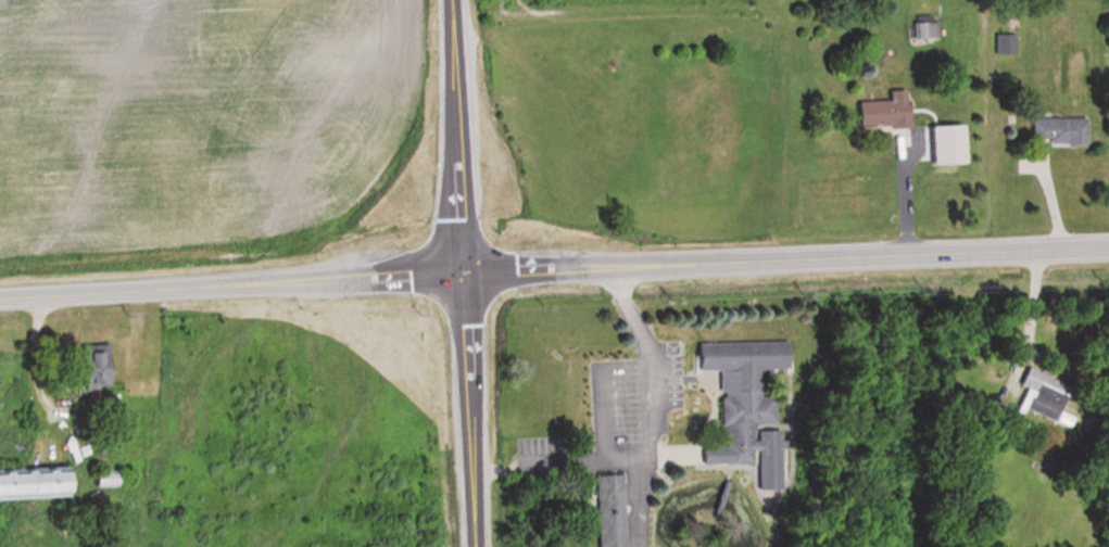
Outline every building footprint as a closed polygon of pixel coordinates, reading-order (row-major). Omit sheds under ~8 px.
[(911,22),(911,41),(937,41),(937,22),(911,22)] [(1015,36),(993,36),(993,55),(1015,55),(1015,36)] [(854,102),(855,127),(906,126),(906,92),(886,92),(886,101),(854,102)] [(1030,119),(1030,143),(1087,143),(1087,119),(1030,119)] [(105,344),(75,345),(76,390),(106,389),(105,344)] [(695,348),(696,373),(716,373),(720,436),(696,436),(698,469),(754,468),(757,495),(786,494),(785,431),(759,432),(757,373),(793,373),(792,348),(695,348)] [(1021,387),(1015,407),(1052,420),(1065,381),(1025,367),(1018,386),(1021,387)] [(66,468),(0,469),(0,498),(67,497),(66,468)] [(593,546),(626,546),(625,478),(591,479),(593,546)]
